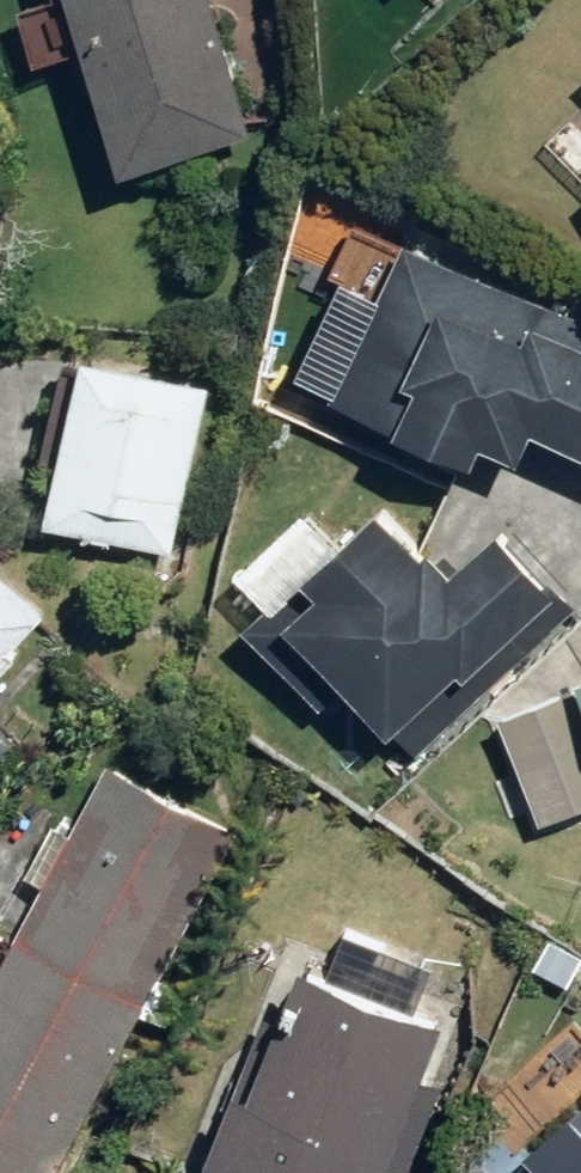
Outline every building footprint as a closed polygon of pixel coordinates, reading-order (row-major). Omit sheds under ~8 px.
[(147,155),(265,120),(230,0),(101,0),(147,155)] [(429,228),(358,373),(539,461),(563,411),(580,419),(580,302),(429,228)] [(66,514),(183,546),(231,373),(113,341),(66,514)] [(400,765),(580,604),(580,595),(519,525),(478,562),(411,488),(267,616),(400,765)] [(81,600),(0,523),(0,684),(81,600)] [(60,1172),(71,1172),(247,827),(120,762),(0,997),(0,1143),(60,1172)] [(471,1006),(303,944),(216,1172),(408,1172),(471,1006)] [(527,1166),(533,1172),(580,1172),(580,1117),(527,1166)]
